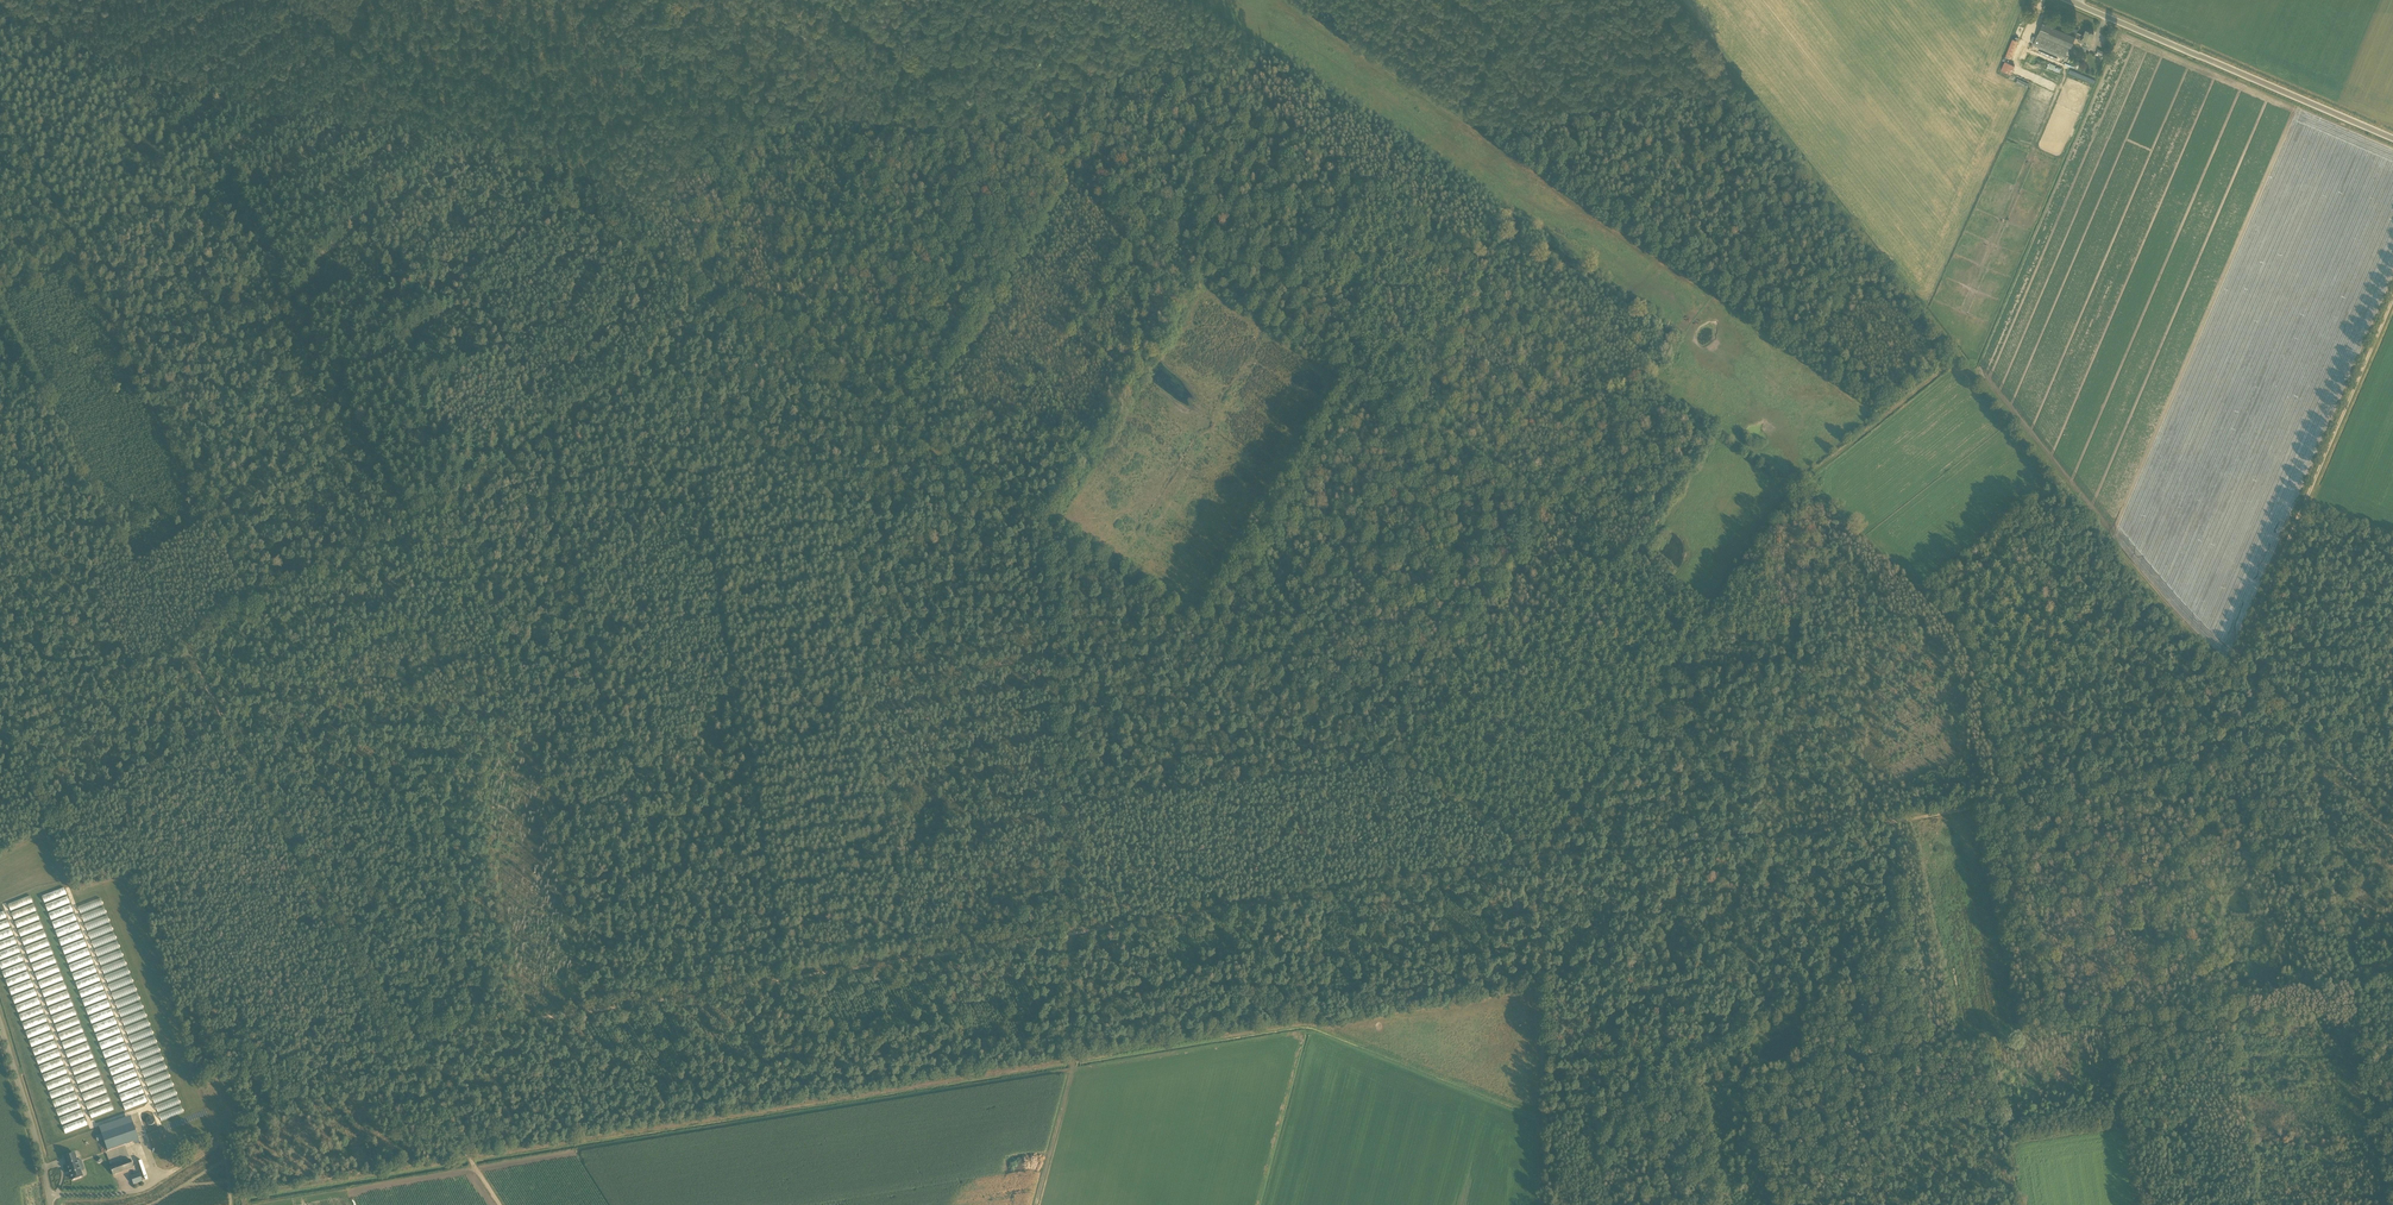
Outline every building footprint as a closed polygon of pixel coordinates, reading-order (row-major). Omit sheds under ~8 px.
[(2065,59),(2066,56),(2075,37),(2089,43),(2094,32),(2086,29),(2084,34),(2077,32),(2078,29),(2045,15),(2033,45),(2065,59)] [(2014,34),(2020,37),(2027,21),(2020,18),(2014,34)] [(47,893),(118,1112),(142,1104),(72,885),(47,893)] [(86,1119),(112,1111),(67,980),(62,981),(33,895),(12,902),(86,1119)] [(11,909),(0,913),(0,956),(59,1135),(82,1127),(11,909)] [(139,1140),(133,1124),(133,1123),(115,1129),(113,1122),(99,1127),(107,1151),(134,1142),(139,1140)] [(83,1177),(81,1171),(77,1162),(81,1160),(77,1161),(74,1153),(64,1157),(72,1180),(83,1177)] [(131,1160),(113,1166),(116,1174),(134,1168),(131,1160)] [(134,1185),(143,1182),(140,1173),(131,1177),(134,1185)]
